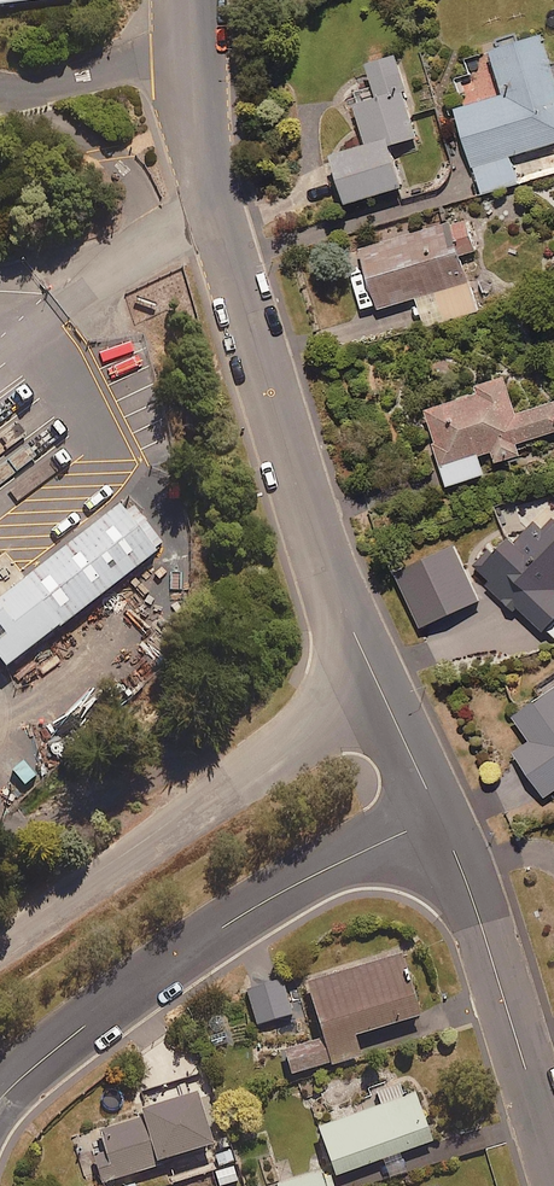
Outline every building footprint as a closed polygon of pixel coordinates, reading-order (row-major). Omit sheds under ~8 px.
[(553,138),(553,79),(539,29),(486,45),(500,91),(452,106),(479,192),(516,181),(507,152),(553,138)] [(352,100),(363,139),(326,149),(340,198),(399,181),(387,142),(414,134),(401,89),(407,87),(396,49),(364,58),(374,93),(352,100)] [(457,252),(473,247),(462,213),(357,246),(375,306),(413,294),(423,325),(475,308),(457,252)] [(512,409),(500,371),(470,380),(472,388),(420,404),(443,482),(481,471),(474,451),(488,446),(492,459),(517,451),(513,439),(553,427),(553,396),(512,409)] [(167,544),(131,498),(0,600),(0,656),(8,667),(167,544)] [(537,628),(544,622),(553,635),(553,587),(552,585),(553,584),(553,517),(552,514),(536,528),(531,521),(511,537),(507,532),(471,562),(503,601),(510,595),(537,628)] [(418,623),(476,597),(451,541),(393,567),(418,623)] [(553,786),(553,684),(553,683),(511,714),(527,738),(512,748),(543,793),(553,786)] [(355,1031),(422,1011),(403,949),(309,978),(327,1036),(287,1048),(294,1072),(361,1052),(355,1031)] [(257,1023),(293,1013),(283,977),(246,987),(257,1023)] [(417,1088),(405,1093),(400,1079),(377,1087),(382,1101),(319,1124),(338,1174),(384,1156),(391,1174),(408,1168),(402,1151),(436,1138),(417,1088)] [(103,1181),(117,1176),(120,1185),(137,1185),(133,1172),(165,1162),(163,1155),(215,1140),(199,1086),(143,1103),(145,1110),(99,1123),(107,1149),(94,1153),(103,1181)] [(218,1165),(213,1167),(219,1185),(240,1179),(234,1161),(238,1160),(233,1147),(214,1154),(218,1165)] [(323,1167),(268,1185),(329,1185),(323,1167)]
